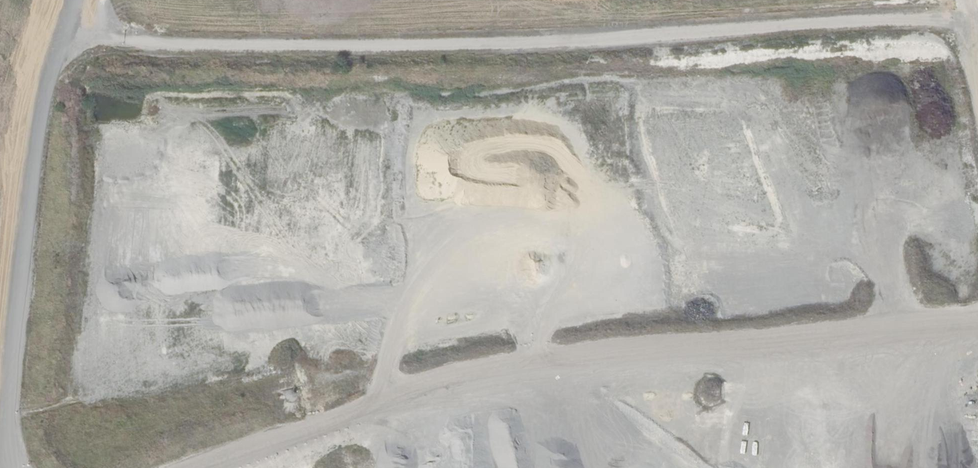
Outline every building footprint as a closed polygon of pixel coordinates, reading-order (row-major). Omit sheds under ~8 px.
[(289,232),(290,219),(269,218),(268,231),(289,232)] [(589,404),(591,413),(600,412),(595,378),(576,380),(580,405),(589,404)]
